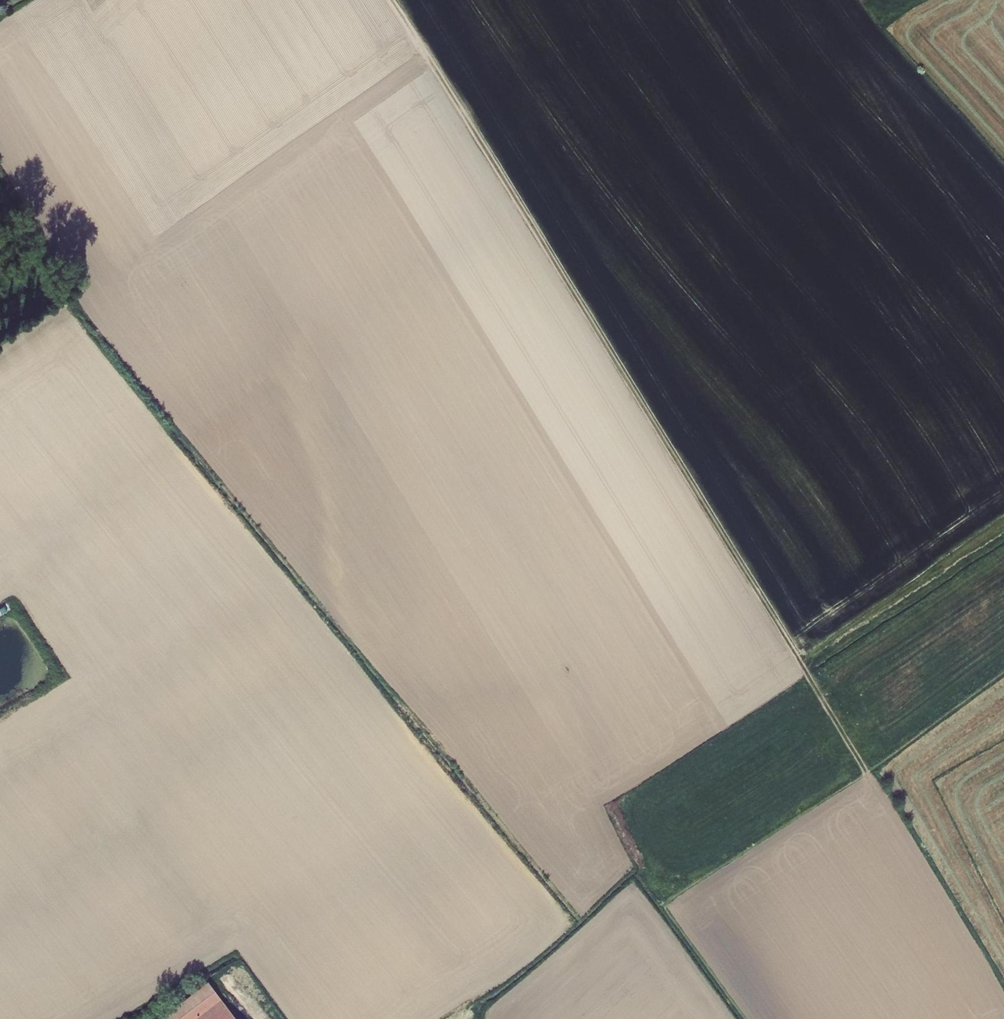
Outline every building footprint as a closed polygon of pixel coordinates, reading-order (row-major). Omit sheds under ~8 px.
[(212,980),(163,1018),(243,1018),(212,980)]
